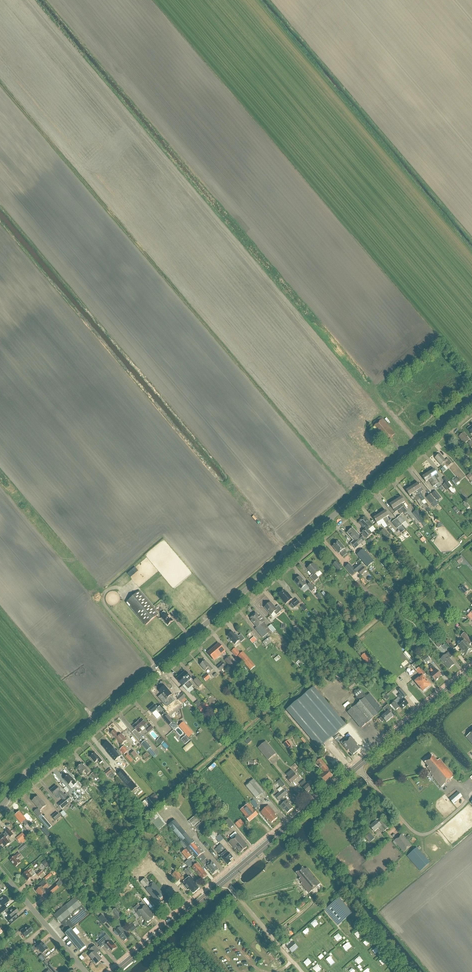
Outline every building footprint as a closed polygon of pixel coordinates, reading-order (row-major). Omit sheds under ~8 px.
[(373,428),(386,443),(395,434),(383,420),(373,428)] [(468,437),(467,438),(463,433),(459,437),(464,444),(467,442),(468,443),(468,444),(471,448),(471,442),(468,437)] [(443,464),(447,468),(452,464),(448,459),(445,461),(440,454),(435,459),(441,466),(443,464)] [(437,485),(438,487),(442,485),(439,481),(437,481),(436,479),(439,477),(437,475),(434,469),(428,473),(436,485),(437,485)] [(433,487),(436,485),(428,473),(422,477),(426,482),(429,480),(433,487)] [(418,483),(412,487),(422,502),(425,500),(420,493),(423,491),(421,488),(418,483)] [(412,487),(406,491),(409,496),(411,495),(414,498),(415,498),(421,507),(422,507),(423,509),(425,510),(428,508),(425,505),(424,505),(422,502),(412,487)] [(436,491),(432,494),(438,501),(441,498),(436,491)] [(426,498),(431,504),(435,501),(430,495),(426,498)] [(399,506),(403,513),(406,511),(402,505),(405,502),(402,497),(396,501),(399,506)] [(400,515),(403,513),(399,506),(396,501),(390,505),(393,510),(395,512),(398,511),(400,515)] [(417,510),(413,513),(422,524),(426,521),(417,510)] [(387,527),(390,525),(388,522),(389,521),(387,518),(389,516),(386,511),(379,515),(387,527)] [(382,524),(384,529),(387,527),(379,515),(374,519),(377,524),(377,525),(378,525),(380,525),(381,525),(382,524)] [(396,519),(396,520),(401,526),(406,522),(400,515),(396,519)] [(373,527),(365,517),(359,523),(365,530),(362,533),(367,539),(372,534),(369,531),(373,527)] [(439,524),(437,528),(444,526),(440,521),(437,519),(435,522),(439,524)] [(401,526),(396,520),(392,523),(397,530),(401,526)] [(351,544),(355,549),(365,540),(361,535),(359,537),(353,529),(347,533),(354,541),(351,544)] [(390,537),(383,530),(380,533),(387,540),(390,537)] [(338,553),(339,554),(340,554),(343,557),(347,554),(344,550),(345,549),(344,548),(343,547),(343,546),(339,542),(333,547),(336,552),(338,553)] [(364,550),(357,555),(367,567),(374,562),(364,550)] [(459,556),(455,560),(458,564),(463,561),(459,556)] [(333,565),(339,572),(343,568),(337,561),(333,565)] [(353,569),(349,565),(345,568),(352,576),(358,572),(361,575),(366,571),(360,563),(353,569)] [(320,572),(313,564),(308,569),(313,575),(310,577),(314,582),(319,579),(316,575),(320,572)] [(130,577),(138,571),(135,567),(127,573),(130,577)] [(295,582),(301,589),(307,585),(300,577),(295,582)] [(290,596),(289,596),(284,590),(278,596),(286,605),(292,599),(290,596)] [(145,626),(158,615),(155,612),(156,611),(140,591),(126,603),(145,626)] [(291,604),(295,608),(300,603),(297,599),(291,604)] [(276,608),(271,603),(265,608),(271,616),(274,613),(276,616),(282,610),(278,606),(276,608)] [(164,622),(168,626),(173,621),(170,617),(168,614),(167,615),(164,612),(161,614),(164,617),(162,619),(164,622)] [(256,614),(254,616),(268,633),(271,630),(272,633),(276,630),(271,625),(268,628),(264,623),(265,622),(261,617),(260,618),(256,614)] [(254,616),(250,619),(252,621),(251,621),(257,628),(258,629),(256,631),(263,638),(268,634),(267,633),(268,633),(254,616)] [(231,643),(232,642),(235,645),(240,641),(241,643),(245,639),(241,635),(239,637),(236,634),(235,635),(232,632),(227,637),(230,639),(228,640),(231,643)] [(469,646),(471,643),(471,642),(465,633),(461,637),(464,641),(458,646),(462,650),(460,652),(463,655),(465,653),(466,655),(469,652),(471,652),(471,651),(471,650),(469,646)] [(266,647),(271,642),(269,638),(263,643),(266,647)] [(212,650),(208,653),(214,661),(218,657),(221,655),(225,651),(219,644),(212,650)] [(232,652),(236,657),(240,653),(236,648),(232,652)] [(357,653),(368,665),(372,661),(365,654),(364,654),(361,650),(357,653)] [(238,656),(251,670),(255,666),(243,652),(238,656)] [(440,660),(443,663),(444,663),(449,669),(454,665),(449,659),(452,657),(448,653),(440,660)] [(422,659),(426,664),(431,660),(427,655),(422,659)] [(235,664),(229,657),(225,661),(231,668),(235,664)] [(208,669),(210,672),(213,670),(208,663),(207,664),(205,661),(200,665),(205,671),(208,669)] [(217,668),(220,671),(226,667),(223,663),(217,668)] [(415,682),(423,692),(424,691),(425,691),(426,690),(427,689),(430,686),(426,680),(426,679),(423,676),(425,675),(416,663),(412,666),(416,671),(422,678),(419,680),(418,679),(415,682)] [(438,679),(441,676),(432,665),(432,666),(431,664),(429,666),(430,667),(428,669),(432,674),(430,675),(435,682),(436,681),(437,681),(438,680),(438,679)] [(185,672),(181,676),(189,685),(191,687),(193,686),(189,682),(192,679),(185,672)] [(181,676),(177,680),(183,687),(185,685),(188,690),(190,688),(188,686),(189,685),(181,676)] [(197,679),(194,682),(199,688),(202,685),(197,679)] [(165,686),(159,691),(166,700),(172,695),(165,686)] [(346,725),(314,687),(286,710),(319,749),(346,725)] [(354,692),(355,693),(353,694),(357,698),(355,699),(359,703),(348,713),(361,729),(383,710),(369,694),(368,696),(367,695),(366,696),(360,689),(357,691),(356,690),(354,692)] [(392,705),(396,710),(400,707),(402,709),(408,704),(404,699),(407,697),(401,690),(398,692),(400,695),(398,697),(402,701),(397,705),(395,702),(392,705)] [(177,698),(181,702),(186,697),(183,694),(177,698)] [(194,704),(204,715),(211,709),(205,703),(204,704),(203,703),(201,703),(199,701),(194,704)] [(155,705),(149,710),(153,714),(157,711),(161,716),(163,719),(168,714),(166,712),(161,706),(158,709),(155,705)] [(379,719),(382,723),(385,721),(386,723),(393,717),(389,712),(391,710),(387,705),(383,709),(387,713),(382,717),(379,719)] [(168,714),(163,719),(169,726),(174,721),(168,714)] [(139,733),(140,733),(141,732),(141,731),(140,730),(144,726),(149,733),(154,728),(150,724),(148,727),(146,725),(141,719),(137,723),(133,727),(137,732),(138,732),(139,733)] [(188,738),(193,734),(184,721),(178,726),(188,738)] [(116,739),(122,745),(127,740),(122,734),(120,736),(114,730),(110,734),(116,740),(116,739)] [(334,738),(337,742),(343,738),(339,734),(334,738)] [(190,741),(186,736),(181,740),(185,745),(190,741)] [(353,747),(357,752),(360,750),(357,746),(357,745),(351,737),(349,736),(346,738),(348,740),(346,741),(352,748),(353,747)] [(349,750),(353,755),(357,752),(353,747),(352,748),(346,741),(345,742),(343,740),(341,743),(342,745),(348,751),(349,750)] [(142,745),(147,751),(152,748),(146,741),(142,745)] [(107,752),(111,757),(115,761),(118,759),(122,755),(118,751),(117,752),(110,745),(108,742),(103,747),(108,752),(107,752)] [(190,742),(183,749),(186,752),(194,745),(190,742)] [(276,754),(266,742),(258,748),(268,761),(276,754)] [(124,746),(120,750),(124,755),(128,751),(124,746)] [(103,762),(97,755),(97,756),(95,753),(90,758),(95,763),(98,761),(100,764),(103,762)] [(433,777),(442,788),(454,777),(439,760),(437,762),(433,756),(425,763),(428,767),(427,768),(431,772),(430,773),(433,777)] [(317,777),(323,784),(333,776),(329,772),(330,771),(320,759),(316,763),(324,772),(317,777)] [(82,774),(85,772),(87,775),(90,773),(85,766),(84,767),(82,764),(77,769),(82,774)] [(105,772),(108,777),(109,775),(112,778),(116,775),(110,768),(105,772)] [(123,771),(118,775),(132,792),(137,788),(123,771)] [(91,774),(98,783),(101,780),(94,772),(91,774)] [(294,773),(287,779),(291,783),(298,777),(294,773)] [(71,778),(69,775),(64,780),(69,785),(72,783),(74,786),(77,784),(72,777),(71,778)] [(246,786),(256,798),(264,792),(254,780),(246,786)] [(281,780),(277,783),(282,788),(285,785),(281,780)] [(303,789),(307,793),(314,788),(310,783),(308,785),(304,781),(300,784),(302,786),(302,787),(304,789),(303,789)] [(57,805),(62,810),(72,801),(66,794),(65,796),(56,786),(51,791),(56,797),(58,795),(63,801),(57,805)] [(284,810),(287,813),(293,809),(289,804),(290,804),(287,800),(286,801),(283,798),(288,794),(284,790),(276,797),(279,801),(280,800),(283,804),(280,806),(284,811),(284,810)] [(450,799),(454,804),(462,797),(458,792),(450,799)] [(150,797),(153,802),(158,799),(155,794),(150,797)] [(34,813),(39,818),(42,815),(40,813),(41,812),(40,811),(46,806),(45,804),(42,801),(38,797),(32,802),(39,809),(38,810),(37,810),(34,813)] [(148,798),(142,803),(146,808),(152,804),(148,798)] [(258,806),(254,800),(250,803),(255,809),(258,806)] [(245,818),(249,823),(258,815),(256,813),(256,812),(254,810),(253,810),(248,804),(240,811),(246,817),(245,818)] [(268,820),(271,823),(277,818),(275,815),(276,814),(269,806),(261,813),(267,820),(268,820)] [(22,829),(29,838),(32,836),(30,833),(33,830),(29,824),(29,823),(26,820),(24,816),(23,817),(19,812),(16,815),(17,817),(16,817),(21,824),(23,823),(26,826),(22,829)] [(52,817),(56,822),(61,817),(57,812),(52,817)] [(149,819),(159,830),(165,825),(155,814),(149,819)] [(196,816),(189,822),(193,827),(200,821),(196,816)] [(229,818),(225,822),(231,828),(235,825),(229,818)] [(241,819),(235,824),(239,828),(244,824),(241,819)] [(383,832),(387,829),(383,825),(381,826),(377,821),(370,828),(374,832),(379,828),(383,832)] [(201,822),(195,827),(199,831),(200,830),(202,832),(206,829),(201,822)] [(213,875),(218,870),(212,862),(209,864),(205,860),(206,859),(202,854),(204,852),(197,844),(195,842),(194,843),(178,824),(171,829),(187,848),(182,853),(188,860),(193,855),(197,859),(198,858),(202,863),(201,863),(207,870),(208,870),(210,872),(211,872),(213,875)] [(5,847),(10,843),(6,838),(9,836),(10,838),(13,835),(9,830),(6,832),(6,833),(3,835),(2,834),(0,836),(0,837),(1,837),(0,838),(0,844),(1,846),(3,844),(5,847)] [(213,830),(208,833),(217,844),(222,840),(213,830)] [(236,848),(240,853),(247,847),(244,843),(245,843),(238,835),(229,843),(235,849),(236,848)] [(402,835),(394,841),(404,853),(412,846),(402,835)] [(222,858),(227,865),(231,862),(230,860),(233,858),(228,853),(222,845),(216,850),(219,854),(222,858)] [(417,848),(407,856),(420,872),(430,863),(417,848)] [(10,861),(16,867),(21,863),(18,859),(21,856),(19,854),(16,856),(10,861)] [(50,865),(45,860),(42,864),(46,869),(50,865)] [(196,872),(202,880),(207,876),(201,868),(200,869),(198,866),(197,866),(194,863),(193,864),(190,860),(185,863),(189,868),(191,866),(194,869),(196,872)] [(22,875),(27,881),(32,877),(29,873),(32,871),(30,868),(27,871),(22,875)] [(172,875),(178,882),(183,878),(176,868),(173,871),(175,873),(172,875)] [(303,868),(296,873),(300,879),(299,880),(302,883),(301,884),(309,893),(309,894),(321,884),(307,868),(305,870),(303,868)] [(189,890),(193,894),(200,889),(196,884),(197,883),(191,876),(182,884),(188,891),(189,890)] [(161,902),(161,903),(164,900),(163,899),(164,898),(162,897),(164,896),(154,884),(153,884),(152,883),(150,884),(146,879),(141,883),(146,890),(156,902),(158,901),(159,902),(160,902),(161,902)] [(40,887),(36,891),(41,897),(47,892),(44,889),(48,886),(44,880),(38,885),(40,887)] [(85,881),(80,885),(84,889),(89,885),(85,881)] [(56,885),(50,891),(52,894),(59,888),(56,885)] [(1,914),(7,909),(4,906),(9,902),(4,897),(0,900),(0,913),(1,914)] [(62,930),(66,934),(71,930),(71,929),(89,915),(75,898),(54,916),(60,923),(61,923),(64,927),(62,930)] [(327,908),(325,910),(338,926),(352,914),(339,898),(327,908)] [(138,905),(134,909),(137,913),(141,918),(142,917),(147,923),(155,918),(151,914),(152,913),(145,905),(142,909),(138,905)] [(7,920),(11,925),(19,918),(16,915),(18,913),(14,908),(7,914),(10,917),(7,920)] [(116,909),(112,912),(119,919),(122,916),(116,909)] [(103,924),(107,921),(102,915),(98,918),(103,924)] [(119,928),(114,932),(118,936),(119,935),(124,941),(129,937),(126,934),(127,932),(122,926),(120,924),(117,926),(119,928)] [(132,932),(137,928),(134,924),(129,928),(132,932)] [(23,929),(20,931),(25,938),(33,931),(28,926),(24,930),(23,929)] [(66,934),(80,952),(86,947),(78,938),(81,936),(77,931),(74,933),(71,930),(66,934)] [(354,935),(358,939),(362,934),(358,930),(354,935)] [(337,942),(342,938),(338,933),(333,937),(337,942)] [(116,948),(115,947),(116,946),(112,941),(107,935),(97,943),(101,948),(104,946),(108,950),(109,949),(112,952),(116,948)] [(342,946),(345,951),(352,946),(348,942),(342,946)] [(38,950),(39,950),(42,954),(48,949),(42,943),(36,948),(38,950)] [(293,943),(287,948),(291,954),(298,949),(293,943)] [(90,951),(92,954),(89,956),(96,965),(102,960),(97,954),(100,952),(95,946),(90,951)] [(0,951),(0,964),(10,956),(4,948),(0,951)] [(358,965),(363,961),(359,956),(354,960),(358,965)] [(383,957),(379,961),(383,965),(387,961),(383,957)]
